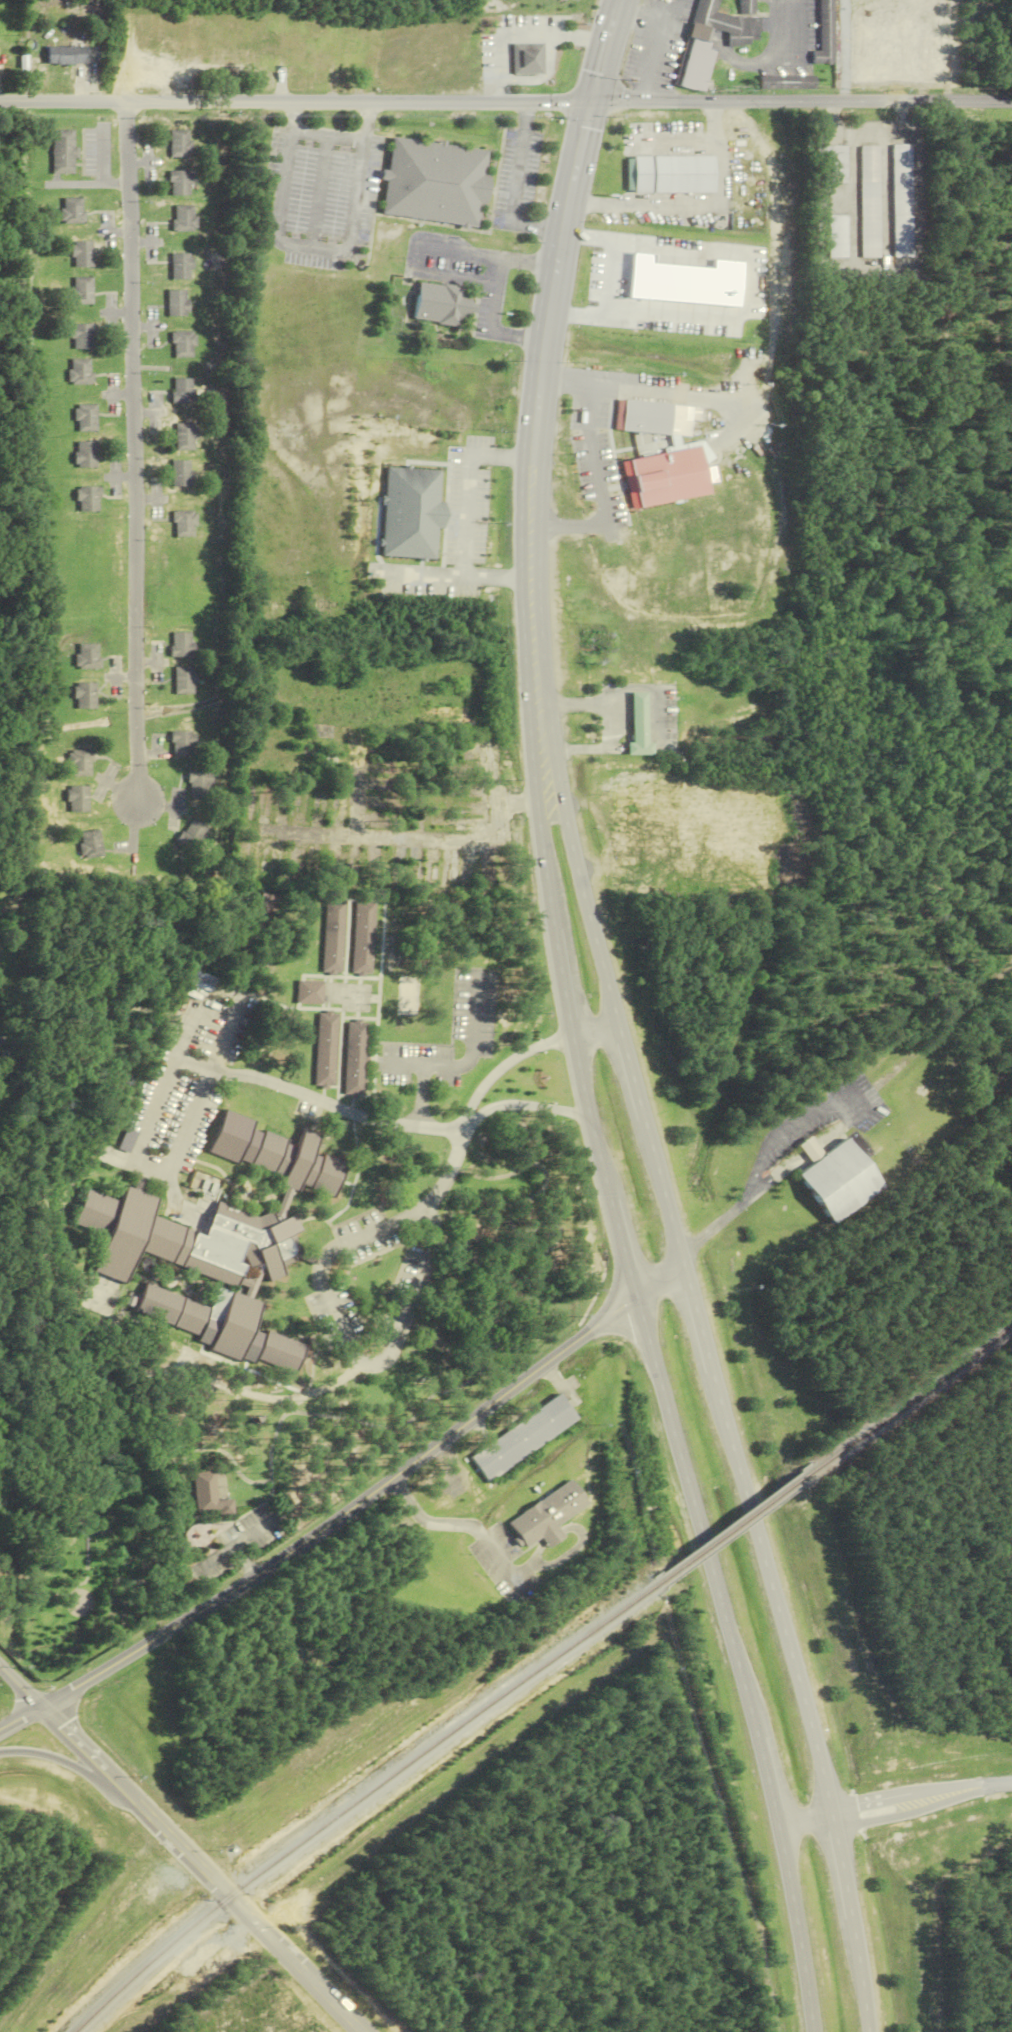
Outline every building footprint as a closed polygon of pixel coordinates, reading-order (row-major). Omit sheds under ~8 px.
[(693,22),(712,27),(729,31),(730,45),(751,45),(751,40),(761,39),(762,17),(758,17),(757,0),(741,0),(742,16),(732,16),(717,11),(720,0),(699,0),(693,22)] [(814,62),(835,62),(835,0),(820,0),(821,50),(814,50),(814,62)] [(693,22),(689,36),(708,42),(712,27),(693,22)] [(689,36),(708,42),(712,43),(709,54),(716,55),(705,92),(675,84),(689,36)] [(545,75),(545,44),(514,44),(514,75),(545,75)] [(87,47),(45,47),(45,64),(87,64),(87,47)] [(73,130),(51,130),(51,174),(73,174),(73,130)] [(190,157),(190,130),(169,130),(169,157),(190,157)] [(394,136),(382,211),(477,226),(480,203),(487,204),(491,179),(484,178),(488,150),(394,136)] [(911,145),(893,145),(893,258),(911,258),(911,145)] [(879,146),(860,146),(860,258),(879,258),(879,146)] [(713,193),(713,157),(636,156),(636,192),(713,193)] [(191,196),(191,171),(169,171),(169,196),(191,196)] [(83,198),(60,198),(60,223),(83,223),(83,198)] [(196,206),(172,206),(172,232),(196,232),(196,206)] [(846,216),(828,216),(828,258),(846,258),(846,216)] [(92,268),(92,242),(71,242),(71,268),(92,268)] [(191,254),(171,254),(171,280),(191,280),(191,254)] [(92,305),(91,278),(70,278),(70,305),(92,305)] [(420,281),(415,317),(437,321),(436,326),(458,329),(461,315),(472,316),(474,304),(460,302),(462,288),(420,281)] [(166,317),(187,317),(187,290),(166,290),(166,317)] [(70,325),(70,350),(94,350),(94,325),(70,325)] [(172,358),(194,358),(194,332),(172,332),(172,358)] [(68,385),(90,385),(90,359),(68,359),(68,385)] [(172,378),(172,404),(194,404),(194,378),(172,378)] [(626,400),(623,430),(692,437),(695,407),(626,400)] [(95,405),(75,405),(75,432),(95,432),(95,405)] [(195,451),(195,423),(174,423),(174,451),(195,451)] [(94,468),(93,441),(73,441),(73,468),(94,468)] [(712,496),(701,447),(632,461),(643,511),(712,496)] [(169,487),(191,487),(191,460),(169,460),(169,487)] [(387,467),(383,558),(437,560),(439,529),(444,529),(445,503),(438,503),(440,470),(387,467)] [(75,512),(97,512),(97,487),(75,487),(75,512)] [(193,511),(171,511),(171,537),(193,537),(193,511)] [(170,633),(170,659),(191,659),(191,633),(170,633)] [(76,669),(98,669),(98,644),(76,644),(76,669)] [(194,696),(194,667),(173,667),(173,696),(194,696)] [(95,710),(95,684),(75,684),(74,710),(95,710)] [(627,746),(627,757),(652,757),(652,747),(646,747),(646,695),(631,695),(631,746),(627,746)] [(192,757),(192,732),(170,732),(170,757),(192,757)] [(90,776),(90,751),(67,751),(67,776),(90,776)] [(338,755),(325,755),(325,768),(338,768),(338,755)] [(187,801),(209,801),(209,770),(187,770),(187,801)] [(378,780),(378,791),(406,791),(406,780),(378,780)] [(467,783),(448,783),(448,792),(467,792),(467,783)] [(86,813),(86,787),(66,787),(66,813),(86,813)] [(406,804),(381,801),(380,810),(405,813),(406,804)] [(190,854),(207,829),(190,817),(173,842),(190,854)] [(101,856),(95,830),(76,833),(81,859),(101,856)] [(478,898),(490,898),(490,858),(478,858),(478,898)] [(339,862),(326,859),(324,866),(337,870),(339,862)] [(374,888),(374,865),(365,865),(365,888),(374,888)] [(259,914),(273,914),(273,895),(259,895),(259,914)] [(323,898),(320,974),(340,974),(342,899),(323,898)] [(369,976),(372,900),(352,900),(349,975),(369,976)] [(322,982),(295,981),(295,1005),(321,1006),(322,982)] [(317,1013),(315,1087),(335,1088),(337,1013),(317,1013)] [(347,1022),(344,1096),(364,1097),(367,1023),(347,1022)] [(274,1220),(217,1202),(207,1235),(156,1219),(144,1176),(119,1201),(85,1190),(73,1226),(106,1237),(95,1273),(126,1284),(135,1254),(235,1285),(261,1258),(268,1281),(285,1277),(300,1229),(296,1215),(285,1218),(295,1187),(335,1199),(346,1163),(314,1153),(320,1134),(302,1128),(298,1142),(263,1132),(252,1167),(288,1178),(274,1220)] [(795,1176),(833,1228),(882,1192),(844,1140),(795,1176)] [(136,1315),(214,1339),(210,1353),(241,1362),(243,1357),(295,1373),(304,1344),(254,1329),(262,1302),(251,1299),(256,1283),(250,1281),(245,1297),(216,1288),(211,1306),(145,1286),(136,1315)] [(471,1455),(488,1481),(578,1422),(561,1396),(471,1455)] [(193,1473),(196,1513),(218,1512),(218,1516),(233,1515),(232,1500),(216,1501),(214,1471),(193,1473)] [(509,1521),(527,1549),(543,1539),(550,1549),(566,1539),(557,1526),(589,1506),(573,1481),(509,1521)]
